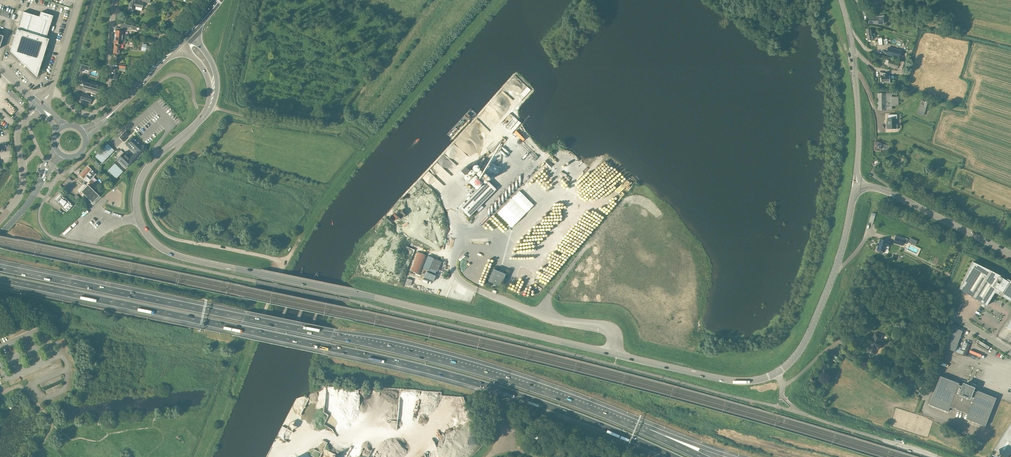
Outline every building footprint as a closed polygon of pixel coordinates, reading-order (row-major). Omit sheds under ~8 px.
[(128,12),(134,13),(135,10),(141,11),(142,8),(143,3),(140,2),(141,0),(130,0),(128,12)] [(46,49),(49,39),(46,38),(53,16),(41,12),(39,17),(23,12),(10,51),(37,77),(46,49)] [(878,16),(879,18),(869,18),(869,24),(883,24),(883,18),(884,18),(884,19),(885,19),(884,15),(878,16)] [(124,27),(127,28),(128,28),(128,27),(136,29),(137,27),(127,24),(127,23),(121,23),(120,28),(116,28),(116,30),(115,37),(123,38),(124,38),(124,35),(123,35),(124,27)] [(874,33),(871,33),(871,29),(866,30),(867,41),(872,40),(872,38),(875,37),(874,33)] [(122,45),(122,41),(125,41),(125,38),(124,38),(123,38),(115,37),(114,44),(113,53),(115,53),(115,56),(118,56),(118,54),(120,54),(121,45),(122,45)] [(901,51),(889,47),(887,54),(900,58),(901,51)] [(897,69),(899,63),(889,60),(888,66),(897,69)] [(883,74),(883,76),(881,76),(881,83),(886,83),(886,84),(891,84),(891,79),(890,79),(890,76),(888,76),(888,73),(883,73),(883,74)] [(102,86),(84,81),(82,89),(100,94),(102,86)] [(886,110),(886,93),(878,93),(878,110),(886,110)] [(93,97),(82,94),(80,101),(90,104),(93,97)] [(928,102),(921,100),(917,114),(924,116),(928,102)] [(887,124),(887,129),(892,129),(892,130),(897,130),(897,125),(896,125),(896,119),(897,119),(897,115),(888,115),(888,119),(888,124),(887,124)] [(130,135),(125,131),(119,137),(124,142),(127,139),(127,138),(130,135)] [(117,159),(121,163),(126,167),(134,159),(136,161),(147,149),(146,148),(144,146),(143,145),(143,144),(134,136),(126,145),(135,153),(130,158),(124,152),(117,159)] [(891,147),(882,143),(875,142),(875,150),(882,150),(889,153),(891,147)] [(107,143),(105,146),(113,153),(115,150),(114,150),(107,143)] [(105,146),(103,148),(110,155),(113,153),(105,146)] [(103,148),(101,150),(108,157),(110,155),(103,148)] [(101,150),(99,152),(106,159),(108,157),(101,150)] [(99,152),(97,154),(104,161),(106,159),(99,152)] [(97,154),(95,156),(102,163),(104,161),(97,154)] [(115,163),(108,170),(110,172),(117,165),(115,163)] [(117,165),(110,172),(112,174),(119,167),(117,165)] [(466,165),(461,169),(466,175),(471,170),(466,165)] [(88,183),(87,184),(93,190),(97,186),(87,176),(92,170),(88,166),(79,175),(84,179),(88,183)] [(119,167),(112,174),(114,177),(121,169),(119,167)] [(121,169),(114,177),(116,179),(123,172),(121,169)] [(463,205),(461,204),(459,206),(460,208),(469,217),(496,189),(487,181),(463,205)] [(84,183),(77,190),(80,193),(82,191),(92,201),(93,200),(97,195),(87,185),(86,186),(84,183)] [(519,191),(497,213),(511,227),(534,205),(519,191)] [(60,193),(54,200),(67,212),(73,205),(60,193)] [(896,235),(894,243),(902,246),(905,238),(896,235)] [(880,239),(877,251),(884,253),(886,246),(889,247),(890,243),(887,242),(887,241),(880,239)] [(417,252),(409,270),(420,275),(427,256),(417,252)] [(430,268),(437,271),(441,261),(433,258),(430,268)] [(987,306),(995,292),(1000,294),(1000,295),(1010,302),(1010,281),(1007,279),(1006,280),(999,276),(1000,275),(973,262),(959,289),(987,306)] [(501,286),(506,274),(494,269),(489,281),(501,286)] [(427,272),(424,277),(433,281),(436,276),(427,272)] [(963,331),(953,327),(945,348),(955,352),(963,331)] [(882,341),(880,340),(882,336),(875,333),(873,338),(871,337),(868,344),(870,345),(868,352),(874,354),(877,348),(879,349),(882,341)] [(950,407),(968,414),(966,419),(985,426),(996,398),(977,391),(977,392),(972,390),(973,388),(964,384),(963,386),(959,385),(959,383),(940,376),(929,404),(948,412),(950,407)] [(1010,454),(1010,455),(1010,423),(994,450),(1005,456),(1008,456),(1010,454)]
